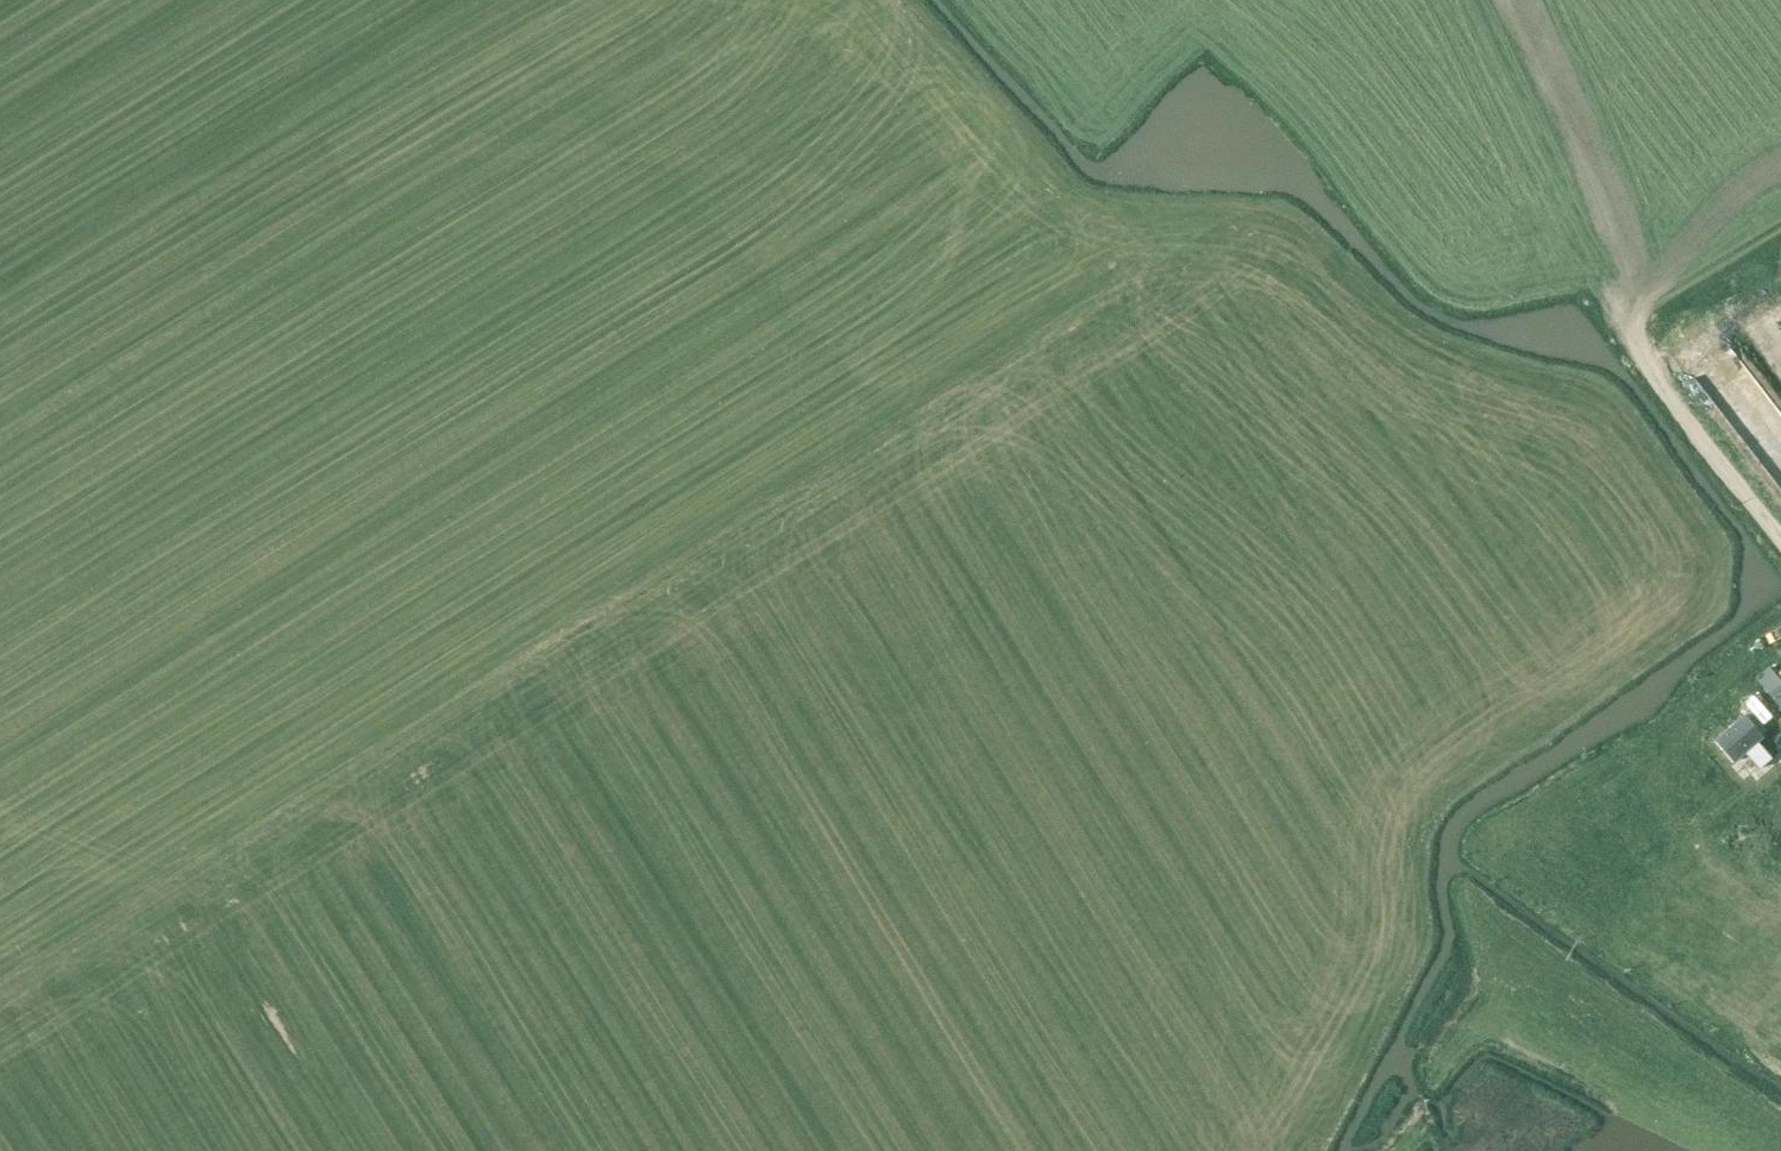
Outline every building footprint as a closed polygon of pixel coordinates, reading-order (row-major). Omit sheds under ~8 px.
[(1745,713),(1717,737),(1736,759),(1746,750),(1760,766),(1772,756),(1758,739),(1764,734),(1745,713)]
